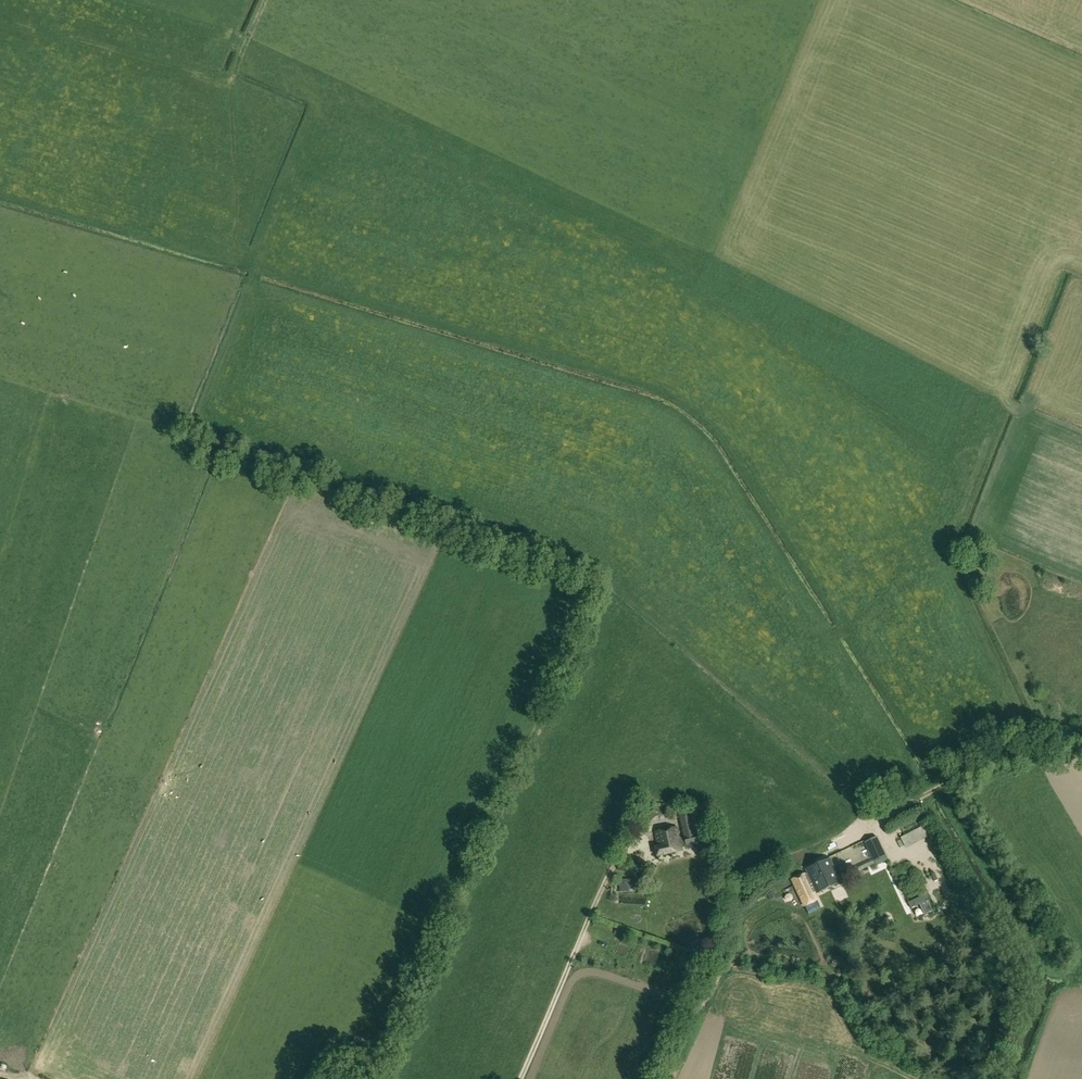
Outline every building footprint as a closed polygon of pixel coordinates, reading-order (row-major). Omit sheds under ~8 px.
[(680,812),(685,837),(680,838),(677,827),(656,831),(659,845),(656,846),(658,855),(683,850),(681,844),(687,843),(687,845),(688,845),(689,850),(697,848),(698,846),(697,843),(702,842),(700,832),(696,833),(690,810),(680,812)] [(924,824),(899,837),(905,847),(929,835),(924,824)] [(886,856),(887,855),(877,836),(865,842),(876,865),(888,860),(886,856)] [(806,874),(806,873),(792,879),(805,906),(818,900),(815,893),(816,892),(817,894),(841,882),(830,858),(807,869),(805,870),(807,874),(806,874)] [(619,877),(620,889),(620,893),(636,892),(635,876),(619,877)] [(849,888),(839,891),(843,905),(853,903),(849,888)] [(815,916),(825,909),(820,901),(810,907),(815,916)] [(930,917),(937,914),(935,908),(928,911),(930,917)]
